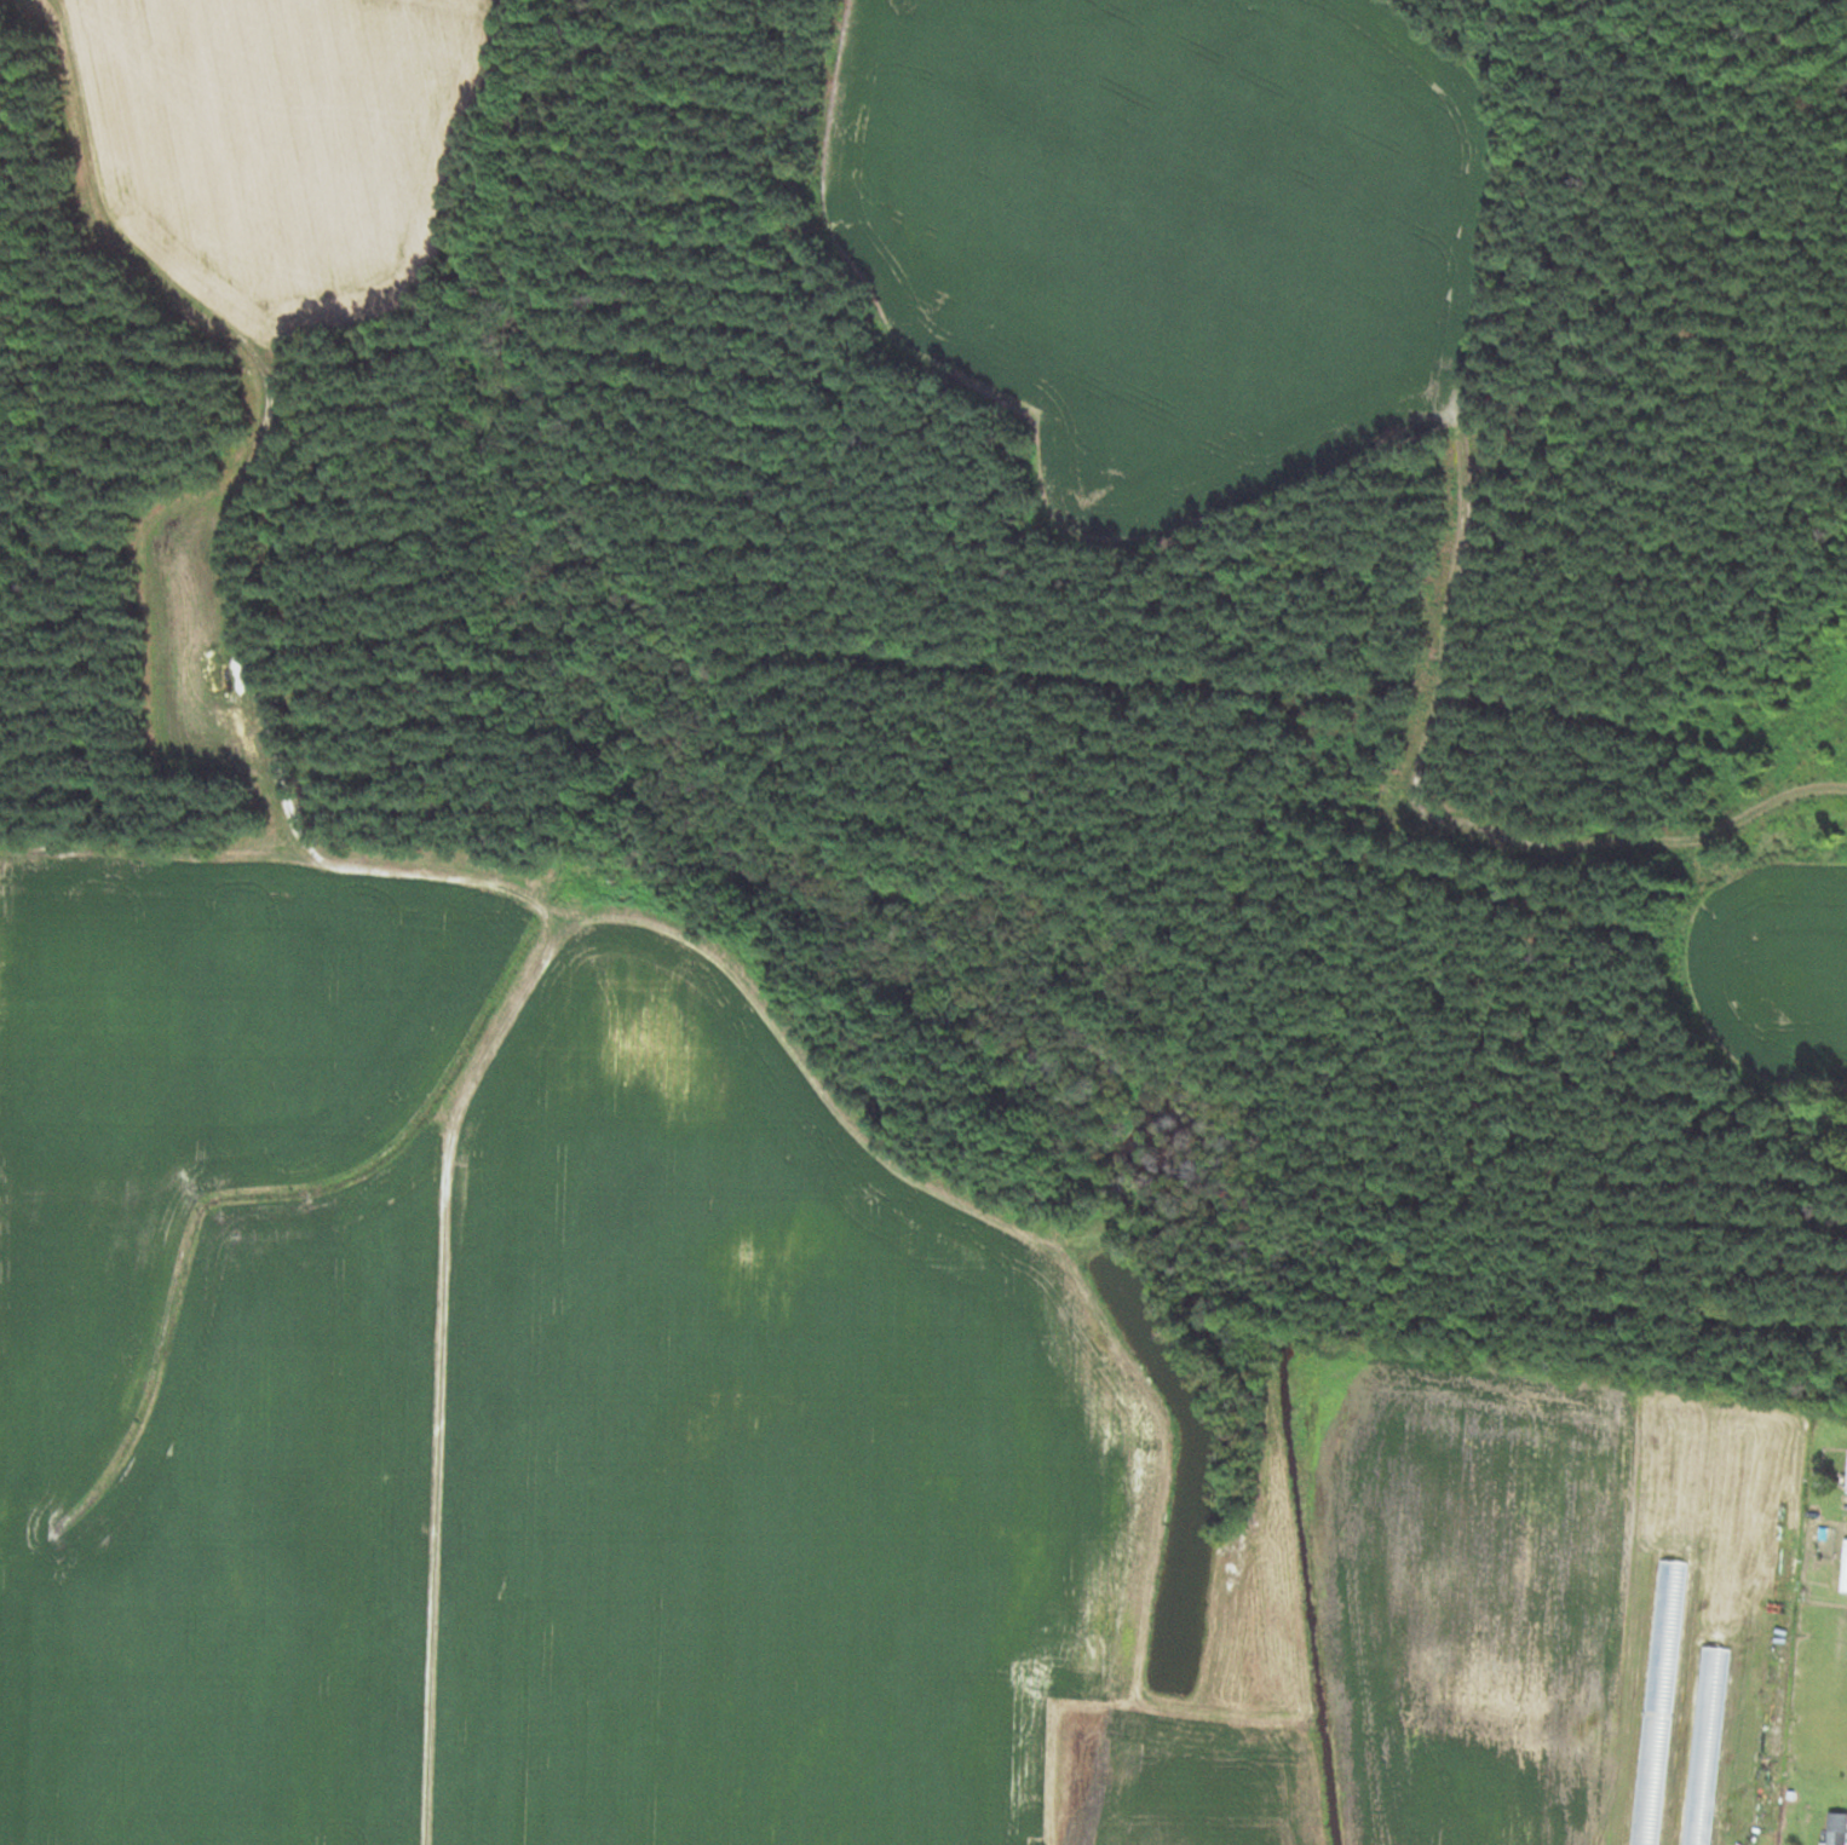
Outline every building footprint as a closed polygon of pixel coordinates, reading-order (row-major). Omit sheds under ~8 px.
[(1846,1592),(1846,1542),(1838,1591),(1846,1592)] [(1700,1647),(1685,1844),(1711,1844),(1726,1649),(1700,1647)] [(1846,1843),(1846,1814),(1828,1813),(1827,1844),(1846,1844),(1846,1843)]
